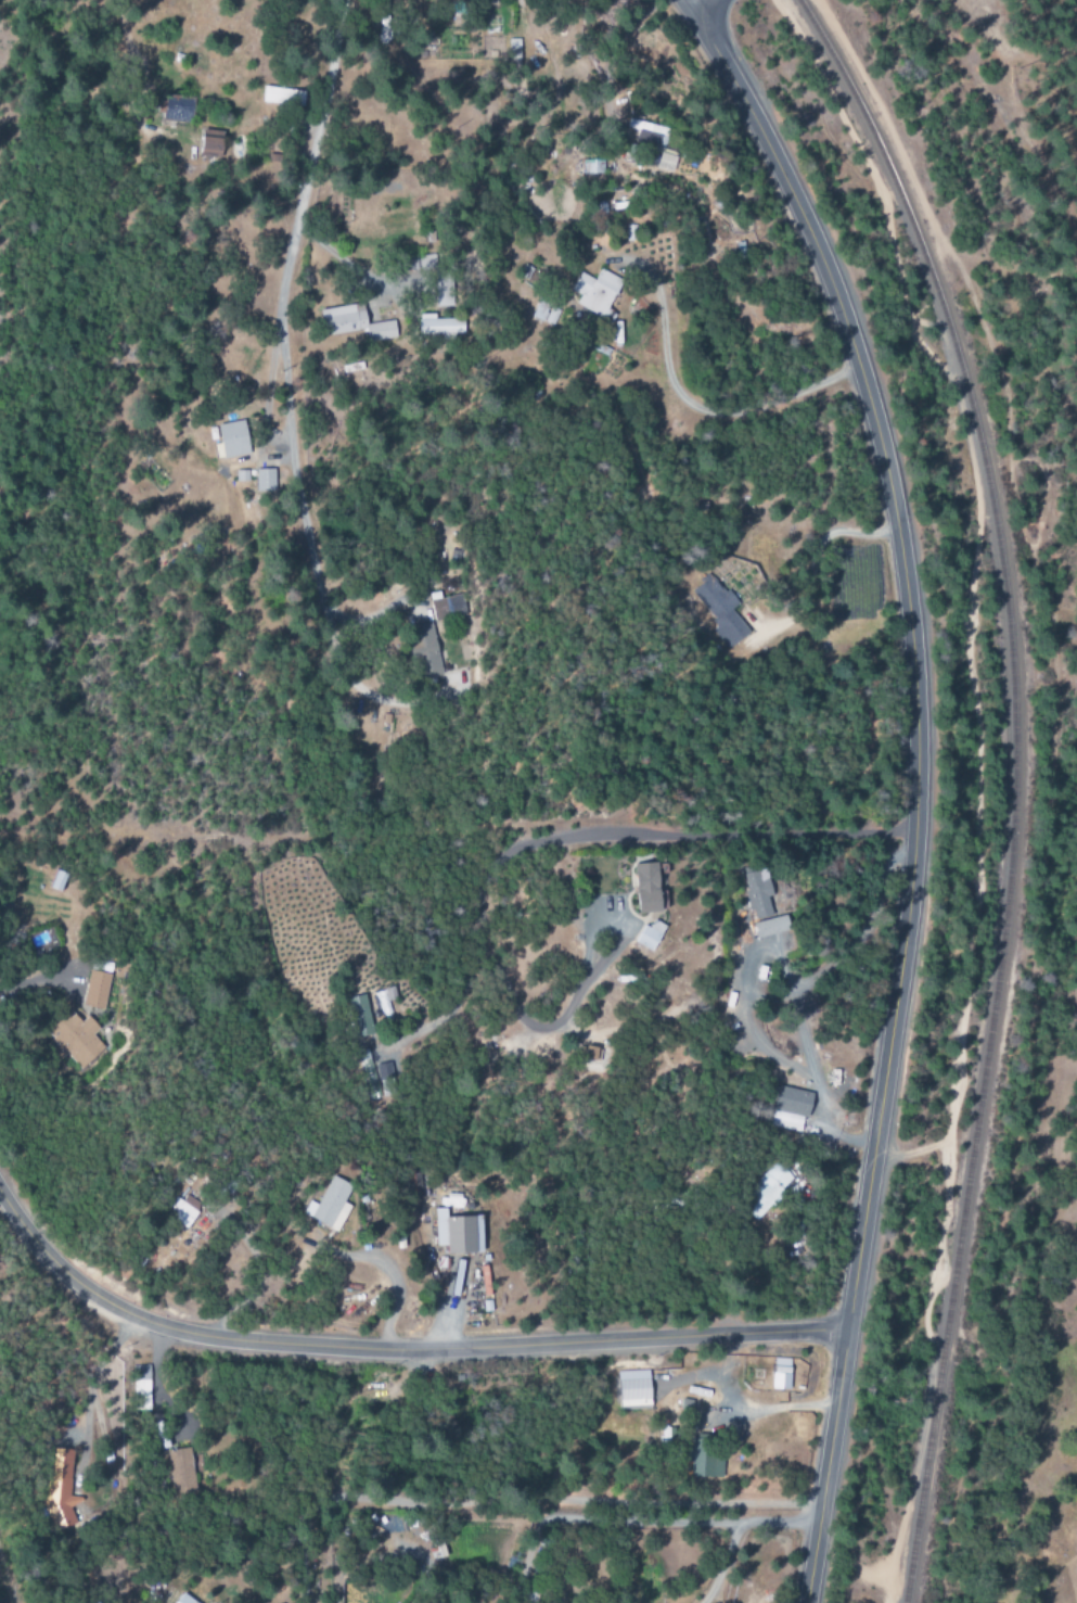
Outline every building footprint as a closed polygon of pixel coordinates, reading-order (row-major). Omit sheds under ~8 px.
[(303,105),(303,90),(263,88),(263,103),(303,105)] [(164,102),(158,101),(156,119),(191,122),(194,98),(165,95),(164,102)] [(624,140),(663,149),(668,129),(629,119),(624,140)] [(199,159),(220,160),(221,134),(201,133),(199,159)] [(656,169),(672,173),(676,158),(660,154),(656,169)] [(602,174),(601,159),(583,160),(583,175),(602,174)] [(696,180),(700,167),(679,161),(675,175),(696,180)] [(574,307),(611,323),(616,313),(608,310),(621,280),(599,270),(594,280),(579,273),(570,291),(579,296),(574,307)] [(322,310),(326,337),(367,331),(368,342),(396,338),(394,321),(366,325),(364,311),(354,312),(353,305),(322,310)] [(463,333),(462,318),(433,319),(433,314),(417,314),(418,334),(463,333)] [(246,456),(242,422),(218,425),(222,459),(246,456)] [(274,469),(256,470),(256,493),(275,492),(274,469)] [(750,632),(731,610),(737,604),(712,573),(692,590),(716,619),(709,625),(730,649),(750,632)] [(461,594),(440,599),(439,592),(427,594),(434,621),(465,614),(461,594)] [(439,675),(433,622),(409,625),(415,678),(439,675)] [(636,912),(659,911),(657,862),(634,863),(636,912)] [(757,938),(788,931),(784,915),(772,918),(767,897),(771,896),(765,869),(742,874),(757,938)] [(50,889),(60,893),(67,874),(56,870),(50,889)] [(664,924),(648,917),(637,944),(653,950),(664,924)] [(111,975),(89,970),(82,1005),(103,1009),(111,975)] [(374,1033),(363,994),(345,999),(357,1038),(374,1033)] [(81,1070),(105,1049),(93,1035),(100,1029),(88,1016),(81,1023),(70,1010),(46,1031),(53,1039),(43,1047),(57,1063),(67,1054),(81,1070)] [(583,1059),(599,1061),(601,1048),(585,1046),(583,1059)] [(811,1093),(780,1086),(771,1126),(803,1133),(811,1093)] [(756,1221),(795,1178),(777,1161),(749,1191),(753,1195),(742,1208),(756,1221)] [(319,1205),(310,1200),(303,1215),(339,1231),(350,1206),(344,1203),(352,1185),(332,1176),(319,1205)] [(201,1203),(186,1195),(183,1200),(174,1196),(164,1215),(188,1228),(201,1203)] [(446,1254),(481,1253),(480,1216),(446,1217),(445,1209),(435,1209),(436,1246),(446,1245),(446,1254)] [(789,1390),(791,1359),(774,1358),(772,1389),(789,1390)] [(149,1365),(133,1366),(135,1411),(150,1411),(149,1365)] [(650,1409),(649,1371),(619,1371),(620,1410),(650,1409)] [(691,1477),(722,1478),(722,1459),(714,1459),(714,1440),(692,1439),(691,1477)] [(74,1450),(48,1448),(46,1464),(47,1463),(48,1465),(46,1486),(47,1488),(45,1506),(53,1532),(76,1525),(71,1507),(82,1504),(80,1497),(70,1496),(74,1450)] [(174,1495),(196,1492),(190,1448),(168,1451),(174,1495)] [(179,1593),(173,1602),(197,1602),(179,1593)]
